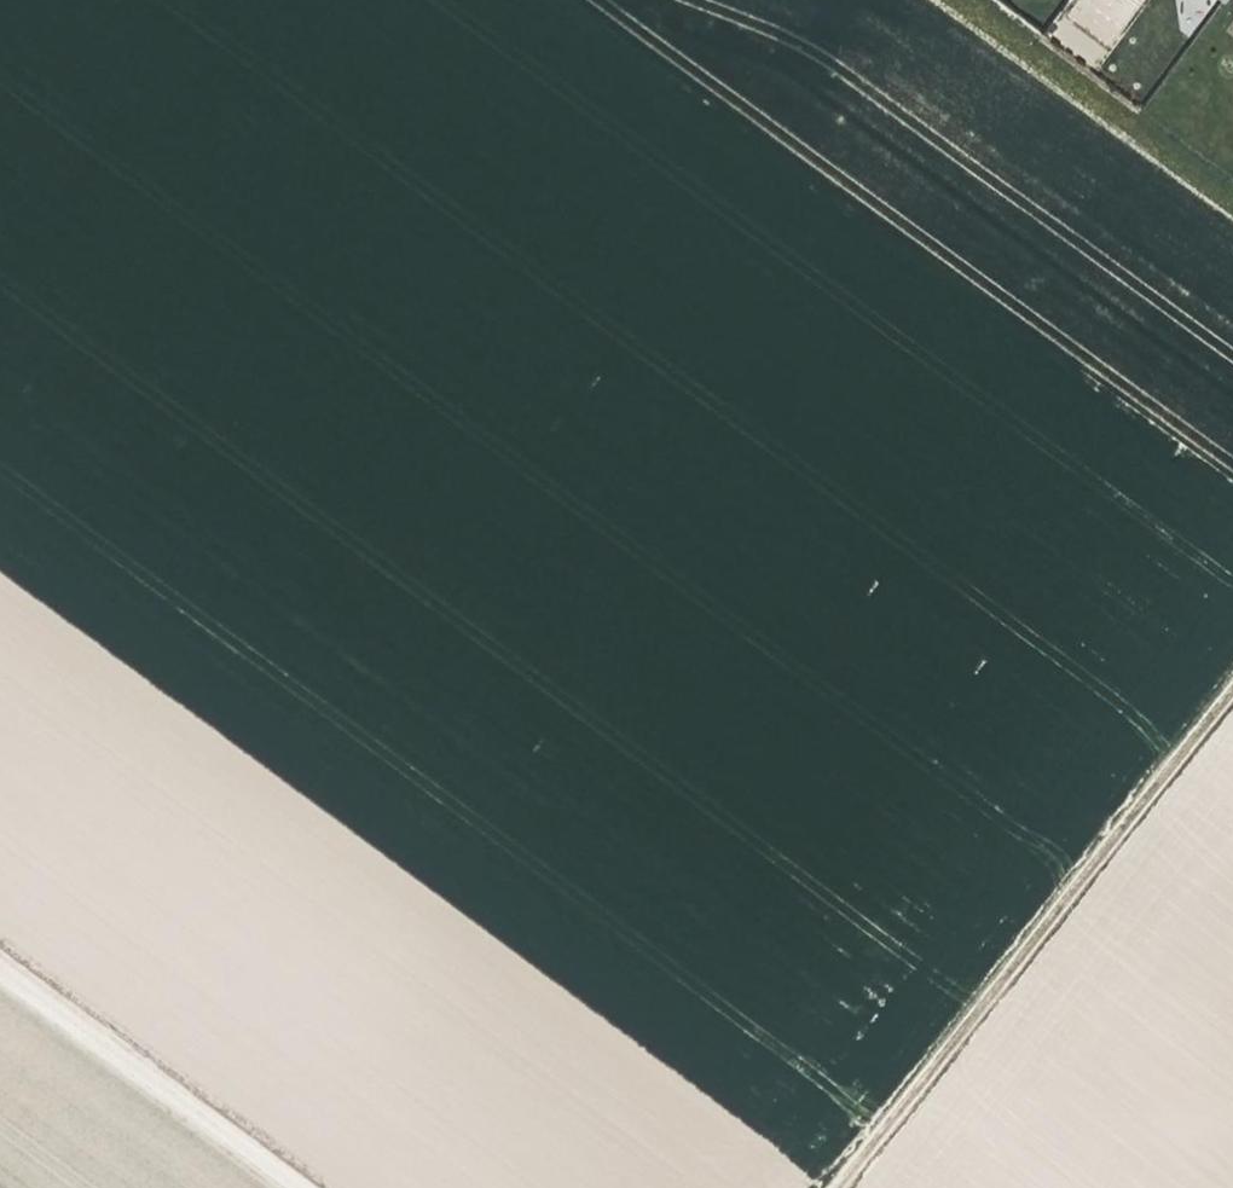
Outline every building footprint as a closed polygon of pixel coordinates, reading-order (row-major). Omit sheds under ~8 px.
[(1117,7),(1106,24),(1121,34),(1143,0),(1106,0),(1117,7)]
